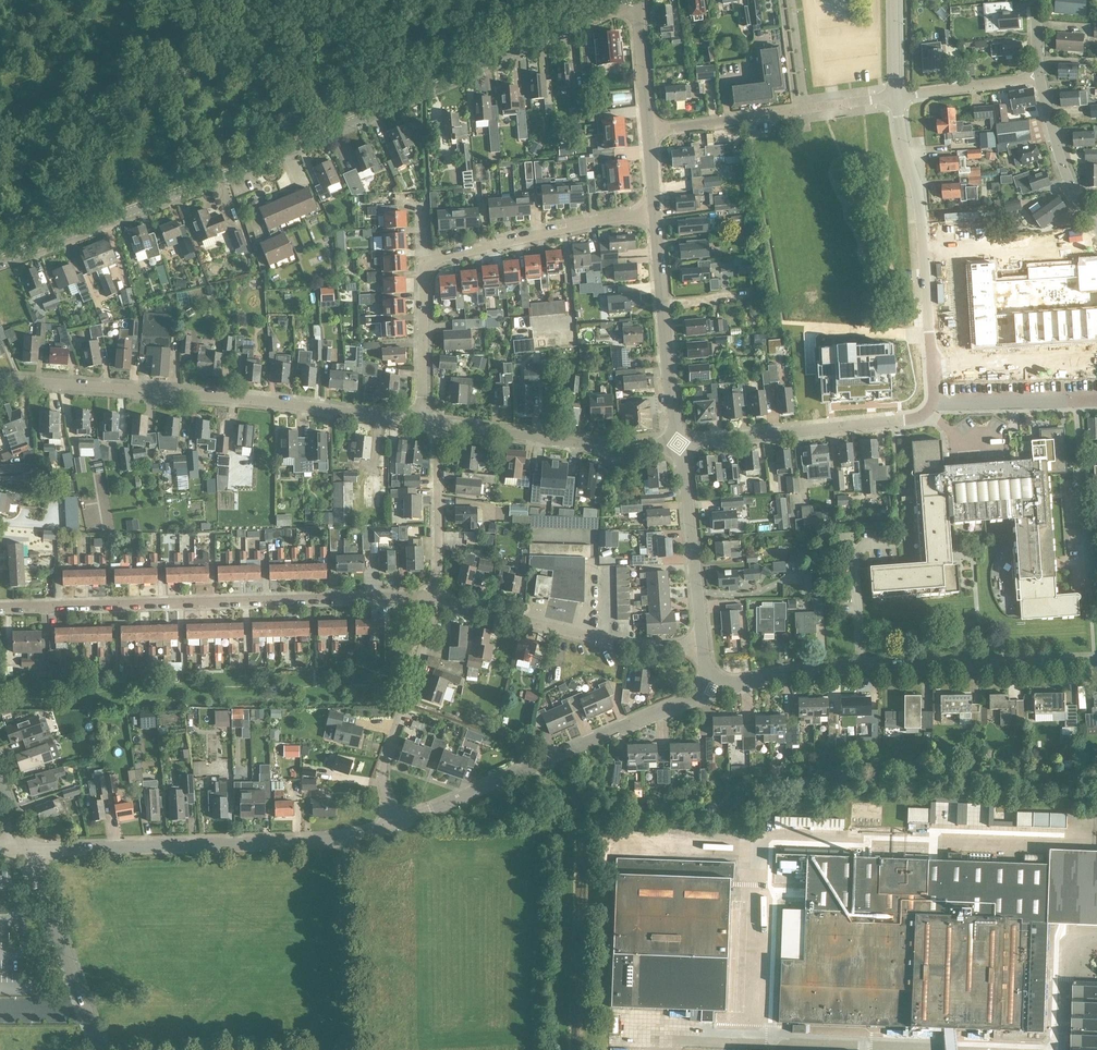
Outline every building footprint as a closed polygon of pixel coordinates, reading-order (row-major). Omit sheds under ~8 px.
[(689,6),(686,7),(687,17),(693,16),(694,21),(703,20),(702,15),(705,15),(703,0),(689,0),(689,6)] [(758,0),(756,0),(750,1),(753,26),(761,25),(760,21),(761,21),(760,11),(759,12),(758,0)] [(1070,15),(1085,17),(1087,0),(1071,0),(1070,15)] [(985,5),(986,17),(992,17),(993,31),(1022,29),(1021,20),(1019,20),(1019,16),(1018,12),(1018,11),(1012,12),(1012,3),(985,5)] [(658,18),(658,27),(660,27),(661,33),(674,32),(671,8),(669,8),(669,6),(664,7),(665,8),(658,9),(659,18),(658,18)] [(743,26),(750,25),(747,7),(740,8),(743,26)] [(598,65),(623,62),(621,43),(619,43),(618,33),(611,33),(609,32),(605,33),(604,34),(595,35),(595,38),(593,40),(594,42),(596,44),(598,65)] [(1057,50),(1083,51),(1084,33),(1072,32),(1072,34),(1058,33),(1057,50)] [(924,70),(930,69),(930,70),(932,70),(933,71),(937,71),(937,69),(943,69),(942,58),(944,58),(943,50),(942,50),(941,42),(928,44),(929,52),(928,52),(929,59),(923,60),(924,70)] [(1020,42),(1003,44),(991,45),(992,57),(1021,55),(1021,53),(1023,52),(1022,48),(1021,47),(1020,42)] [(775,101),(773,91),(784,90),(778,46),(757,49),(761,81),(728,86),(731,107),(775,101)] [(714,62),(712,47),(704,49),(706,63),(714,62)] [(587,57),(582,57),(583,67),(593,66),(592,56),(587,57)] [(556,65),(558,88),(574,87),(572,64),(556,65)] [(697,81),(715,80),(714,65),(696,67),(697,81)] [(1060,67),(1060,71),(1061,71),(1061,78),(1070,78),(1070,79),(1078,80),(1077,87),(1089,88),(1090,78),(1085,78),(1085,65),(1080,65),(1061,65),(1061,67),(1060,67)] [(530,99),(544,98),(545,105),(553,104),(552,91),(546,91),(545,75),(528,76),(530,99)] [(518,111),(519,111),(517,86),(501,87),(504,116),(518,115),(518,111)] [(667,101),(675,100),(675,102),(685,101),(685,99),(691,98),(690,86),(684,86),(665,87),(665,89),(664,89),(665,95),(666,95),(667,101)] [(1033,89),(1008,93),(1010,106),(1013,105),(1014,115),(1025,113),(1024,107),(1036,105),(1033,89)] [(580,91),(573,91),(574,107),(582,107),(580,91)] [(1061,93),(1062,107),(1080,106),(1086,105),(1085,92),(1079,93),(1079,92),(1061,93)] [(492,120),(490,97),(473,98),(475,122),(492,120)] [(1007,105),(994,106),(996,124),(1009,122),(1007,105)] [(519,111),(518,111),(518,115),(519,129),(527,128),(525,106),(524,106),(525,111),(519,111)] [(993,106),(974,108),(975,120),(990,119),(991,131),(995,130),(993,106)] [(942,115),(942,120),(948,120),(948,126),(957,125),(957,132),(964,132),(972,131),(972,125),(964,126),(963,121),(957,122),(956,109),(949,109),(948,108),(944,109),(943,110),(942,110),(942,115)] [(608,119),(607,112),(589,114),(590,122),(597,121),(598,135),(604,135),(625,133),(624,118),(608,119)] [(457,159),(461,158),(463,171),(470,171),(468,144),(462,145),(462,139),(468,139),(466,125),(463,125),(459,126),(457,115),(443,116),(445,135),(451,134),(451,140),(457,140),(458,150),(456,150),(457,159)] [(975,131),(972,131),(964,132),(957,132),(957,125),(948,126),(948,120),(942,120),(938,120),(939,134),(953,133),(953,140),(975,138),(975,131)] [(1029,121),(997,125),(999,144),(1007,143),(1011,143),(1023,141),(1032,140),(1029,121)] [(498,122),(488,123),(490,153),(501,152),(498,122)] [(414,145),(405,125),(389,132),(394,145),(388,148),(400,174),(408,170),(405,164),(409,162),(404,149),(414,145)] [(1075,147),(1095,146),(1095,140),(1096,140),(1096,126),(1094,126),(1094,133),(1074,134),(1075,147)] [(593,157),(611,155),(611,148),(626,147),(625,133),(604,135),(598,135),(596,135),(598,149),(592,149),(593,157)] [(995,133),(980,134),(981,148),(996,147),(995,133)] [(1013,153),(1015,160),(1015,161),(1016,167),(1023,165),(1030,163),(1030,161),(1039,159),(1036,145),(1025,148),(1023,141),(1011,143),(1007,143),(1010,154),(1013,153)] [(691,144),(692,148),(681,149),(681,150),(672,151),(672,153),(671,154),(671,157),(672,158),(673,167),(685,166),(686,168),(691,168),(692,178),(701,177),(700,169),(715,167),(714,162),(717,161),(717,162),(725,162),(724,145),(705,146),(705,149),(699,149),(699,143),(691,144)] [(357,158),(363,172),(372,168),(374,174),(381,171),(370,145),(354,152),(356,156),(355,156),(356,159),(357,158)] [(982,159),(981,150),(968,151),(968,160),(982,159)] [(1086,150),(1086,160),(1088,160),(1088,166),(1087,166),(1087,187),(1096,187),(1096,150),(1086,150)] [(606,164),(607,177),(629,175),(627,161),(612,162),(611,155),(593,157),(594,165),(606,164)] [(959,156),(941,158),(942,172),(959,171),(960,178),(969,177),(981,176),(980,168),(970,169),(970,168),(966,168),(965,157),(959,158),(959,156)] [(585,158),(579,158),(580,176),(587,175),(585,158)] [(339,182),(330,162),(314,169),(321,184),(315,187),(322,202),(332,197),(327,187),(339,182)] [(526,181),(533,180),(532,162),(525,163),(526,181)] [(541,162),(534,162),(535,180),(536,180),(542,179),(541,162)] [(480,164),(481,181),(488,181),(487,163),(480,164)] [(481,181),(480,164),(473,164),(475,182),(481,181)] [(343,175),(352,195),(367,195),(356,169),(343,175)] [(1020,189),(1026,187),(1028,192),(1034,191),(1051,185),(1046,172),(1029,178),(1024,180),(1023,179),(1017,181),(1020,189)] [(629,175),(607,177),(609,192),(630,190),(629,175)] [(721,185),(720,176),(704,178),(704,187),(721,185)] [(981,185),(981,176),(969,177),(969,186),(981,185)] [(1012,176),(1002,177),(1002,184),(1012,184),(1012,176)] [(549,205),(556,205),(556,210),(557,209),(555,186),(555,183),(551,183),(550,179),(542,180),(542,179),(536,180),(536,188),(542,188),(543,211),(549,210),(549,205)] [(589,194),(596,193),(595,179),(587,179),(589,194)] [(562,186),(555,186),(557,209),(562,209),(562,204),(569,204),(569,209),(570,209),(568,186),(568,181),(563,182),(562,184),(562,186)] [(943,185),(944,199),(961,198),(961,202),(967,202),(967,201),(978,200),(977,187),(966,188),(966,185),(960,185),(960,184),(943,185)] [(576,203),(583,203),(582,185),(568,186),(570,209),(575,208),(576,203)] [(269,266),(294,255),(281,225),(317,210),(308,188),(260,209),(272,238),(260,244),(269,266)] [(700,202),(706,201),(706,194),(712,194),(712,188),(704,188),(704,189),(693,190),(694,195),(676,197),(677,211),(695,210),(695,208),(700,208),(700,202)] [(522,198),(515,198),(517,221),(522,221),(522,216),(530,215),(528,193),(522,194),(522,198)] [(1058,196),(1041,208),(1042,208),(1032,215),(1042,228),(1051,222),(1052,222),(1068,211),(1058,196)] [(510,199),(502,199),(504,222),(509,222),(509,217),(516,216),(516,221),(517,221),(515,198),(510,199)] [(503,222),(504,222),(502,199),(488,200),(490,223),(496,223),(496,218),(503,217),(503,222)] [(727,200),(715,201),(716,211),(728,209),(727,200)] [(1020,200),(1004,203),(1006,213),(1022,210),(1020,200)] [(406,213),(393,214),(393,206),(367,207),(368,216),(384,215),(385,228),(385,229),(393,228),(393,229),(407,228),(406,213)] [(207,209),(189,216),(199,242),(217,236),(216,234),(227,230),(222,215),(210,219),(207,209)] [(478,209),(464,210),(464,212),(465,228),(465,233),(472,233),(471,228),(479,227),(478,209)] [(464,210),(451,211),(452,230),(453,234),(458,234),(458,229),(465,228),(464,212),(464,210)] [(249,213),(256,237),(263,234),(254,211),(249,213)] [(445,230),(452,230),(451,211),(438,212),(440,235),(445,235),(445,230)] [(731,217),(733,229),(743,228),(741,216),(731,217)] [(686,219),(686,221),(678,221),(679,234),(695,233),(695,232),(707,231),(706,223),(700,224),(699,218),(694,219),(694,218),(686,219)] [(195,251),(190,238),(184,241),(176,221),(160,227),(166,241),(175,237),(183,256),(195,251)] [(148,260),(161,256),(155,238),(149,240),(145,226),(129,232),(136,252),(144,250),(148,260)] [(384,237),(385,250),(385,251),(393,250),(393,251),(407,250),(406,235),(393,236),(393,229),(393,228),(385,229),(385,228),(372,229),(372,237),(384,237)] [(246,245),(241,231),(229,235),(234,249),(246,245)] [(1043,245),(1050,244),(1049,235),(1042,235),(1043,245)] [(626,252),(625,250),(635,249),(633,236),(616,237),(609,238),(610,250),(600,251),(601,260),(617,259),(617,252),(626,252)] [(1076,261),(1075,253),(1089,251),(1087,237),(1055,241),(1058,263),(1076,261)] [(345,252),(344,239),(337,240),(338,253),(345,252)] [(680,256),(681,257),(681,259),(699,257),(699,258),(708,258),(707,240),(687,242),(687,245),(680,245),(680,252),(679,253),(680,256)] [(105,243),(94,247),(98,257),(102,268),(117,262),(113,252),(109,253),(105,243)] [(588,244),(573,245),(575,267),(586,266),(587,274),(586,274),(586,284),(593,283),(601,283),(600,271),(602,271),(601,267),(600,260),(601,260),(600,255),(589,256),(588,244)] [(102,268),(98,257),(94,247),(94,245),(80,250),(88,271),(99,267),(99,269),(102,268)] [(392,272),(406,271),(405,257),(393,257),(393,251),(393,250),(385,251),(385,250),(371,251),(372,260),(384,259),(385,272),(385,273),(392,272)] [(545,252),(547,268),(548,273),(562,272),(560,251),(545,252)] [(526,278),(527,278),(540,277),(541,290),(549,289),(548,273),(547,268),(540,268),(539,256),(524,257),(526,272),(526,278)] [(617,259),(601,260),(600,260),(601,267),(614,266),(615,281),(637,279),(635,264),(618,265),(617,259)] [(729,271),(728,265),(733,265),(733,259),(720,261),(721,266),(721,272),(729,271)] [(528,294),(527,278),(526,278),(526,272),(519,273),(518,261),(503,262),(504,277),(505,277),(505,283),(506,283),(519,282),(520,294),(528,294)] [(710,267),(721,266),(720,261),(710,262),(710,261),(698,262),(698,269),(682,270),(682,276),(681,276),(681,280),(683,281),(683,283),(701,281),(710,280),(709,269),(711,269),(710,267)] [(53,272),(60,289),(76,283),(81,295),(90,291),(83,273),(77,276),(72,264),(53,272)] [(972,270),(973,277),(974,287),(973,287),(979,351),(1096,342),(1096,264),(1079,265),(1079,267),(994,274),(993,268),(984,269),(972,270)] [(163,265),(156,267),(161,285),(168,283),(163,265)] [(498,287),(499,299),(507,299),(506,283),(505,283),(505,277),(504,277),(497,278),(496,266),(482,267),(483,283),(484,288),(498,287)] [(25,283),(32,298),(49,291),(46,284),(42,285),(36,268),(23,273),(27,282),(25,283)] [(476,283),(475,271),(461,272),(462,288),(463,293),(476,292),(477,305),(486,304),(484,288),(483,283),(476,283)] [(329,281),(325,272),(317,276),(321,285),(329,281)] [(379,288),(384,287),(384,294),(392,294),(406,293),(405,279),(393,279),(392,272),(385,273),(385,272),(371,273),(367,273),(368,283),(379,282),(379,288)] [(350,283),(349,274),(342,275),(342,278),(340,278),(340,283),(342,283),(343,284),(350,283)] [(110,275),(100,279),(107,297),(117,293),(110,275)] [(455,288),(454,276),(439,277),(441,299),(455,297),(456,310),(465,309),(463,293),(462,288),(455,288)] [(719,279),(710,280),(711,290),(719,290),(719,279)] [(601,283),(593,283),(594,296),(607,295),(616,295),(618,294),(618,286),(602,287),(601,283)] [(206,287),(208,295),(216,294),(214,285),(206,287)] [(131,288),(120,290),(124,306),(135,303),(131,288)] [(319,291),(319,302),(334,301),(333,291),(319,291)] [(616,295),(607,295),(608,306),(617,305),(617,303),(619,302),(619,307),(639,305),(638,292),(618,294),(616,295)] [(384,316),(392,316),(406,315),(405,300),(392,301),(392,294),(384,294),(359,296),(359,306),(372,305),(372,303),(378,302),(379,308),(383,308),(384,316)] [(46,311),(59,305),(56,296),(42,301),(46,311)] [(564,300),(550,302),(552,315),(566,314),(564,300)] [(702,318),(701,310),(681,313),(682,321),(702,318)] [(145,313),(144,325),(143,325),(142,329),(143,329),(143,335),(142,335),(140,354),(146,354),(146,367),(152,367),(152,376),(168,378),(170,352),(171,337),(170,337),(171,325),(155,323),(155,314),(145,313)] [(392,323),(392,316),(384,316),(365,317),(365,325),(383,324),(384,338),(405,337),(404,322),(392,323)] [(130,334),(137,335),(139,320),(131,319),(130,334)] [(465,320),(466,329),(471,329),(482,328),(482,319),(465,320)] [(686,322),(686,328),(685,329),(685,333),(687,334),(687,335),(705,334),(705,333),(711,333),(710,320),(704,320),(704,319),(698,320),(697,321),(686,322)] [(36,336),(45,337),(46,324),(37,324),(36,336)] [(89,327),(92,342),(81,344),(85,367),(102,364),(97,338),(104,337),(101,325),(89,327)] [(61,339),(69,337),(65,326),(58,328),(61,339)] [(304,327),(296,329),(298,340),(306,338),(304,327)] [(624,343),(642,342),(641,328),(623,330),(617,327),(614,333),(623,337),(624,343)] [(470,349),(470,331),(444,332),(445,350),(470,349)] [(755,346),(766,345),(766,344),(766,338),(766,334),(754,335),(755,346)] [(182,336),(181,353),(189,354),(191,337),(182,336)] [(224,336),(222,351),(231,352),(232,337),(224,336)] [(243,337),(234,337),(234,354),(248,354),(248,360),(247,360),(247,365),(246,365),(245,381),(259,383),(261,366),(260,366),(260,361),(253,360),(254,354),(253,354),(253,346),(243,346),(243,337)] [(25,344),(24,362),(37,363),(38,345),(38,338),(26,338),(25,344)] [(277,352),(276,338),(268,339),(269,352),(277,352)] [(534,339),(514,341),(515,354),(535,352),(534,339)] [(119,340),(116,368),(130,369),(131,351),(130,351),(131,341),(119,340)] [(688,344),(688,350),(687,351),(687,356),(689,356),(689,358),(707,356),(713,355),(712,342),(706,343),(706,342),(700,342),(699,343),(688,344)] [(51,349),(51,352),(50,364),(67,365),(68,351),(63,350),(64,344),(55,344),(55,350),(51,349)] [(834,348),(814,349),(816,381),(820,381),(821,403),(830,403),(830,404),(839,403),(839,402),(872,400),(872,401),(882,401),(882,400),(890,399),(889,377),(893,376),(891,345),(853,347),(853,346),(834,347),(834,348)] [(197,370),(205,371),(205,375),(221,377),(223,355),(210,353),(210,347),(200,346),(197,370)] [(395,360),(395,363),(405,363),(404,349),(382,350),(383,360),(395,360)] [(630,367),(629,349),(613,350),(614,368),(630,367)] [(281,384),(282,383),(288,384),(289,365),(290,356),(277,355),(274,383),(276,383),(278,384),(281,384)] [(484,370),(487,359),(473,355),(471,362),(474,363),(473,367),(484,370)] [(440,357),(440,369),(456,370),(456,358),(440,357)] [(742,370),(742,359),(717,361),(718,367),(731,366),(731,367),(732,367),(733,371),(742,370)] [(355,390),(356,390),(358,374),(355,374),(356,362),(345,361),(344,373),(343,389),(349,390),(349,391),(355,392),(355,390)] [(378,364),(364,362),(363,376),(377,378),(378,364)] [(304,363),(303,368),(302,368),(301,386),(315,387),(316,369),(314,369),(315,364),(304,363)] [(512,383),(511,374),(511,363),(499,364),(500,374),(500,383),(495,383),(496,389),(493,389),(494,399),(496,398),(496,406),(502,406),(503,407),(507,407),(508,406),(509,406),(508,383),(512,383)] [(519,390),(519,395),(518,395),(519,413),(532,412),(532,395),(539,395),(538,383),(540,383),(539,370),(538,370),(538,363),(525,364),(525,370),(524,370),(524,383),(525,383),(525,389),(519,390)] [(340,365),(333,364),(333,372),(330,372),(329,388),(343,389),(344,373),(339,372),(340,365)] [(690,381),(709,379),(714,378),(713,365),(689,367),(690,373),(689,374),(689,378),(690,379),(690,381)] [(771,385),(771,383),(779,382),(777,365),(768,366),(769,372),(771,384),(771,385)] [(624,391),(646,389),(645,375),(636,376),(636,369),(615,371),(616,378),(622,378),(624,391)] [(762,373),(764,386),(771,385),(771,384),(769,372),(762,373)] [(379,398),(395,400),(398,377),(382,375),(381,381),(379,381),(378,389),(380,389),(379,398)] [(569,392),(578,393),(579,378),(570,377),(569,392)] [(364,378),(364,385),(369,384),(369,393),(375,393),(374,378),(364,378)] [(450,385),(449,395),(451,395),(450,403),(466,405),(466,404),(473,404),(474,403),(475,397),(473,395),(471,395),(472,380),(451,378),(451,385),(450,385)] [(727,418),(730,418),(731,420),(738,420),(738,417),(741,417),(739,395),(745,394),(744,381),(737,382),(738,389),(732,389),(733,396),(725,396),(727,418)] [(697,421),(699,421),(700,424),(707,423),(707,420),(714,420),(713,402),(720,402),(718,383),(710,384),(711,393),(706,394),(707,403),(695,404),(697,421)] [(783,415),(790,414),(790,412),(793,411),(791,389),(783,390),(782,384),(776,385),(779,413),(782,412),(783,415)] [(763,414),(767,414),(764,392),(750,394),(752,416),(756,415),(756,418),(763,417),(763,414)] [(603,419),(604,419),(604,418),(611,417),(612,418),(611,395),(610,396),(610,397),(591,398),(591,397),(590,397),(591,420),(592,420),(592,419),(603,418),(603,419)] [(623,430),(626,430),(626,431),(651,429),(650,413),(650,410),(649,409),(649,401),(626,404),(626,398),(620,399),(621,404),(620,404),(623,430)] [(564,416),(564,424),(579,426),(580,410),(580,404),(566,402),(565,408),(563,408),(562,416),(564,416)] [(9,441),(14,439),(16,445),(11,447),(14,455),(23,452),(20,443),(19,444),(8,414),(12,412),(9,404),(0,408),(3,415),(0,416),(0,422),(5,436),(7,435),(9,441)] [(20,443),(23,452),(29,450),(26,443),(27,442),(23,430),(27,429),(20,409),(16,411),(12,412),(8,414),(19,444),(20,443)] [(82,412),(76,412),(76,420),(72,420),(72,429),(77,429),(77,435),(90,435),(90,429),(89,412),(88,412),(87,410),(83,411),(82,412)] [(50,413),(41,413),(41,439),(50,439),(50,413)] [(50,413),(50,439),(50,444),(54,444),(61,444),(61,432),(59,432),(59,413),(50,413)] [(104,422),(104,432),(104,441),(119,441),(119,432),(119,414),(106,414),(105,422),(104,422)] [(132,434),(133,435),(132,445),(145,446),(147,434),(148,417),(134,416),(132,434)] [(167,436),(166,442),(176,442),(177,437),(178,437),(180,420),(167,419),(166,427),(164,427),(164,436),(167,436)] [(1089,440),(1096,440),(1096,419),(1088,419),(1089,440)] [(209,439),(210,431),(209,430),(209,422),(196,421),(195,438),(197,439),(197,444),(208,445),(207,451),(215,452),(216,440),(209,439)] [(236,437),(235,447),(236,447),(235,452),(241,453),(242,447),(252,448),(254,426),(237,424),(237,431),(235,431),(234,437),(236,437)] [(911,442),(920,563),(948,561),(944,518),(952,517),(953,524),(1013,519),(1019,601),(1021,601),(1022,618),(1041,617),(1041,618),(1053,618),(1052,616),(1062,615),(1062,617),(1073,616),(1073,614),(1078,614),(1077,594),(1055,595),(1046,473),(1066,471),(1062,429),(1040,430),(1041,441),(1031,441),(1031,452),(1021,453),(1021,461),(950,467),(949,458),(942,458),(941,440),(911,442)] [(280,432),(281,458),(293,458),(294,473),(303,473),(303,449),(297,449),(297,431),(280,432)] [(313,473),(313,461),(326,461),(325,434),(309,434),(309,449),(303,449),(303,473),(313,473)] [(354,452),(354,458),(354,461),(359,462),(360,458),(369,459),(371,438),(356,436),(355,443),(352,443),(351,451),(354,452)] [(219,437),(218,452),(227,453),(228,437),(219,437)] [(80,448),(94,448),(94,439),(80,440),(80,448)] [(404,473),(405,463),(411,464),(413,442),(397,440),(396,452),(397,452),(396,463),(396,475),(404,475),(404,473)] [(865,494),(876,493),(874,465),(878,465),(878,458),(877,441),(863,442),(864,460),(866,481),(864,481),(865,494)] [(423,443),(413,442),(411,464),(421,465),(423,443)] [(810,445),(810,447),(803,448),(804,457),(802,457),(802,465),(803,465),(804,472),(807,472),(808,481),(830,479),(827,445),(816,446),(816,444),(810,445)] [(853,467),(852,462),(854,462),(852,444),(839,445),(840,455),(838,455),(839,463),(841,463),(841,468),(853,467)] [(112,447),(99,448),(100,456),(113,454),(112,447)] [(462,466),(461,469),(477,470),(478,461),(485,462),(485,460),(489,460),(490,450),(486,449),(463,447),(462,459),(458,458),(457,465),(462,466)] [(36,464),(35,448),(23,452),(24,465),(36,464)] [(120,449),(123,471),(133,470),(129,448),(120,449)] [(134,459),(146,457),(145,449),(133,450),(134,459)] [(522,470),(523,463),(524,464),(525,452),(507,450),(506,462),(507,462),(506,477),(518,479),(517,486),(529,487),(530,471),(522,470)] [(198,469),(197,451),(187,452),(188,470),(198,469)] [(791,473),(790,468),(791,467),(789,451),(776,452),(777,462),(775,462),(776,469),(777,475),(791,473)] [(365,473),(365,487),(375,487),(375,490),(388,490),(388,452),(378,452),(378,473),(365,473)] [(746,476),(759,475),(759,471),(757,452),(746,454),(746,461),(744,461),(746,476)] [(63,455),(66,468),(73,467),(71,453),(63,455)] [(187,469),(186,456),(173,457),(174,470),(187,469)] [(217,466),(229,467),(230,457),(218,456),(217,466)] [(84,457),(75,458),(78,473),(87,472),(84,457)] [(713,457),(699,459),(701,481),(710,480),(710,483),(738,480),(737,465),(725,466),(726,469),(722,470),(721,463),(714,464),(713,457)] [(531,503),(540,504),(541,496),(552,496),(563,497),(563,506),(572,507),(575,478),(566,477),(567,464),(558,463),(558,462),(557,463),(555,463),(553,463),(553,461),(552,461),(552,463),(543,462),(542,475),(533,474),(531,503)] [(662,463),(647,464),(650,488),(667,487),(664,464),(662,463)] [(0,466),(0,476),(0,480),(13,479),(13,481),(23,480),(22,464),(0,466)] [(579,489),(586,490),(585,498),(594,499),(594,498),(600,499),(602,483),(595,483),(597,465),(589,464),(589,466),(581,465),(579,489)] [(228,469),(218,468),(217,476),(227,477),(228,469)] [(334,527),(352,526),(351,482),(357,482),(357,472),(333,472),(334,527)] [(833,472),(835,491),(844,490),(843,472),(833,472)] [(481,483),(492,484),(495,484),(495,476),(473,474),(472,481),(458,480),(458,479),(457,479),(456,493),(457,492),(479,494),(479,496),(480,496),(481,483)] [(405,476),(405,487),(420,487),(420,476),(405,476)] [(799,492),(797,476),(786,477),(787,493),(799,492)] [(215,480),(207,480),(208,493),(215,493),(215,480)] [(739,492),(738,482),(728,483),(730,493),(739,492)] [(766,494),(766,482),(753,483),(754,495),(766,494)] [(398,500),(404,500),(404,518),(421,518),(421,496),(415,496),(415,489),(398,489),(398,490),(391,490),(391,498),(398,498),(398,500)] [(0,494),(0,512),(9,513),(11,500),(14,501),(15,494),(6,493),(6,495),(0,494)] [(664,494),(640,495),(641,505),(664,503),(664,494)] [(837,506),(848,506),(848,496),(837,496),(837,506)] [(79,530),(78,497),(66,498),(67,530),(79,530)] [(742,497),(721,499),(722,508),(723,508),(723,510),(725,510),(725,512),(712,514),(714,530),(736,528),(735,513),(742,512),(741,506),(742,506),(742,497)] [(528,506),(510,505),(509,516),(513,516),(512,523),(529,524),(530,516),(528,516),(528,506)] [(621,506),(621,514),(638,513),(642,513),(642,512),(642,505),(621,506)] [(476,529),(476,508),(456,508),(456,523),(465,523),(465,529),(476,529)] [(642,513),(638,513),(639,516),(642,517),(647,517),(648,526),(669,524),(668,510),(647,511),(642,512),(642,513)] [(324,513),(324,525),(333,525),(333,513),(324,513)] [(789,528),(787,514),(786,514),(786,513),(777,514),(778,516),(774,516),(775,524),(778,523),(779,530),(787,529),(787,528),(789,528)] [(291,515),(276,515),(277,526),(291,525),(291,515)] [(773,515),(755,516),(756,527),(774,526),(773,515)] [(598,530),(598,518),(531,516),(530,528),(598,530)] [(804,520),(804,530),(823,530),(823,519),(804,520)] [(138,523),(126,525),(127,532),(138,531),(138,523)] [(407,526),(399,527),(400,541),(408,540),(407,526)] [(390,535),(390,528),(370,528),(370,543),(379,542),(379,535),(390,535)] [(57,540),(58,532),(44,531),(44,538),(57,540)] [(187,544),(191,545),(192,531),(179,531),(179,551),(187,551),(187,544)] [(626,566),(643,566),(660,564),(659,557),(671,556),(670,539),(664,539),(663,532),(653,532),(653,537),(646,537),(648,557),(643,558),(638,558),(638,556),(626,556),(626,566)] [(600,547),(610,547),(610,533),(600,533),(600,547)] [(485,534),(483,546),(492,548),(495,536),(485,534)] [(414,548),(407,548),(407,570),(410,570),(410,572),(420,572),(420,569),(423,569),(422,539),(414,539),(414,548)] [(729,541),(715,542),(717,558),(741,556),(740,548),(739,540),(731,541),(731,540),(729,540),(729,541)] [(8,544),(9,559),(23,558),(23,544),(8,544)] [(537,576),(534,596),(549,598),(578,602),(584,603),(585,558),(591,558),(591,545),(530,544),(529,568),(553,572),(552,578),(537,576)] [(741,546),(742,553),(752,553),(752,545),(741,546)] [(344,554),(337,554),(337,572),(350,571),(350,556),(349,546),(344,547),(344,554)] [(357,553),(357,546),(349,546),(350,556),(350,571),(364,571),(364,556),(356,556),(356,553),(357,553)] [(393,570),(395,570),(395,551),(379,552),(380,571),(386,570),(387,573),(393,573),(393,570)] [(475,569),(476,562),(474,562),(475,555),(466,554),(463,566),(462,566),(459,583),(472,585),(475,569)] [(24,572),(31,572),(31,567),(24,567),(23,558),(9,559),(10,573),(24,572)] [(284,565),(284,580),(298,580),(298,565),(298,558),(293,559),(293,558),(292,558),(292,565),(284,565)] [(319,558),(319,564),(312,565),(313,579),(327,579),(326,564),(327,564),(327,558),(326,558),(321,558),(320,558),(319,558)] [(232,567),(232,560),(227,560),(227,559),(226,559),(226,567),(218,567),(218,582),(232,581),(232,567)] [(246,566),(247,581),(261,581),(261,566),(261,559),(255,559),(254,559),(254,560),(253,560),(253,566),(246,566)] [(209,567),(209,561),(204,561),(204,560),(195,560),(195,561),(194,561),(194,568),(195,568),(195,582),(209,582),(209,567)] [(241,560),(241,566),(232,567),(232,581),(247,581),(246,566),(246,560),(241,560)] [(493,562),(481,560),(478,570),(491,573),(493,562)] [(181,568),(180,562),(176,562),(176,561),(175,561),(175,568),(166,569),(167,583),(181,583),(181,568)] [(158,569),(157,562),(152,562),(151,562),(151,563),(151,569),(143,569),(144,583),(158,583),(158,569)] [(122,570),(115,570),(115,584),(129,584),(129,569),(129,563),(123,563),(122,563),(122,570)] [(957,564),(870,571),(872,598),(959,592),(957,564)] [(270,580),(284,580),(284,565),(269,566),(270,580)] [(313,579),(312,565),(298,565),(298,580),(313,579)] [(518,593),(521,578),(515,577),(517,568),(501,565),(499,576),(502,577),(501,582),(507,583),(505,591),(518,593)] [(194,568),(181,568),(181,583),(195,582),(195,568),(194,568)] [(137,569),(129,569),(129,584),(144,583),(143,569),(137,569)] [(759,569),(743,570),(743,571),(736,571),(718,572),(719,587),(731,586),(731,592),(738,591),(738,585),(737,585),(737,581),(760,579),(759,569)] [(78,585),(92,585),(92,570),(77,571),(78,585)] [(106,570),(92,570),(92,585),(106,584),(106,570)] [(78,585),(77,571),(63,571),(63,586),(78,585)] [(647,578),(647,586),(668,585),(667,571),(639,573),(640,579),(647,578)] [(32,587),(32,586),(31,581),(25,581),(24,572),(10,573),(11,587),(25,587),(32,587)] [(818,576),(805,576),(805,592),(818,592),(818,576)] [(669,599),(668,585),(647,586),(648,596),(641,596),(641,601),(669,599)] [(821,598),(812,599),(812,608),(821,608),(821,598)] [(670,612),(669,599),(641,601),(642,606),(649,605),(649,614),(660,613),(670,612)] [(756,608),(756,634),(773,634),(773,620),(785,620),(785,603),(773,603),(773,608),(756,608)] [(722,637),(739,636),(737,611),(741,611),(741,604),(726,605),(726,612),(721,612),(722,637)] [(670,612),(660,613),(662,634),(675,633),(675,629),(679,629),(678,621),(674,621),(674,612),(670,612)] [(795,613),(796,634),(815,633),(814,612),(795,613)] [(647,631),(647,635),(662,634),(660,613),(649,614),(646,614),(646,623),(642,623),(643,631),(647,631)] [(370,635),(370,620),(356,621),(356,635),(370,635)] [(384,620),(370,620),(370,635),(385,634),(384,620)] [(333,636),(333,621),(318,622),(319,636),(333,636)] [(347,621),(333,621),(333,636),(347,636),(347,621)] [(295,637),(295,622),(281,623),(281,637),(295,637)] [(295,637),(310,637),(309,622),(295,622),(295,637)] [(267,638),(267,623),(252,623),(253,638),(267,638)] [(281,623),(267,623),(267,638),(281,637),(281,623)] [(215,624),(201,625),(201,639),(202,646),(202,654),(207,654),(207,646),(208,646),(208,639),(215,639),(215,624)] [(230,654),(229,624),(215,624),(215,639),(230,639),(230,654)] [(236,645),(236,638),(244,638),(244,624),(229,624),(230,654),(235,653),(235,645),(236,645)] [(164,626),(164,647),(170,647),(171,647),(171,640),(178,640),(178,625),(164,626)] [(201,639),(201,625),(187,625),(187,640),(201,639)] [(149,626),(135,627),(136,641),(150,641),(149,626)] [(164,626),(149,626),(150,641),(156,640),(157,648),(164,647),(164,626)] [(452,626),(449,661),(465,662),(466,653),(465,653),(468,628),(452,626)] [(113,642),(112,627),(98,628),(98,642),(98,648),(104,648),(104,649),(105,649),(105,642),(113,642)] [(135,627),(121,627),(121,641),(121,649),(122,649),(122,648),(127,648),(127,641),(136,641),(135,627)] [(70,643),(69,628),(55,629),(55,643),(70,643)] [(69,628),(70,643),(84,642),(84,628),(69,628)] [(98,642),(98,628),(84,628),(84,642),(98,642)] [(467,666),(480,669),(482,659),(491,660),(493,646),(488,645),(490,632),(477,629),(475,644),(478,644),(475,658),(469,657),(467,666)] [(28,652),(27,633),(14,633),(14,653),(28,652)] [(41,652),(41,633),(27,633),(28,652),(28,659),(34,659),(34,652),(41,652)] [(536,642),(520,638),(514,660),(521,662),(522,660),(531,663),(530,666),(539,668),(542,656),(534,654),(536,642)] [(56,658),(62,658),(61,649),(50,650),(51,661),(56,660),(56,658)] [(438,669),(441,660),(429,657),(427,665),(438,669)] [(167,672),(181,672),(181,664),(170,664),(165,664),(165,672),(167,672)] [(650,671),(634,669),(631,691),(647,693),(650,671)] [(440,705),(449,682),(459,685),(462,678),(444,671),(441,679),(430,675),(422,698),(440,705)] [(52,683),(52,672),(37,672),(37,684),(52,683)] [(598,685),(600,689),(592,693),(600,712),(606,710),(606,712),(612,709),(611,707),(613,707),(608,697),(614,694),(608,681),(598,685)] [(621,703),(628,704),(630,690),(623,689),(621,703)] [(539,694),(527,691),(525,699),(531,701),(531,703),(536,704),(539,694)] [(582,692),(571,697),(578,711),(583,708),(587,718),(589,717),(590,719),(595,716),(595,715),(600,712),(592,693),(583,696),(582,692)] [(1092,708),(1093,713),(1086,714),(1087,729),(1087,735),(1096,735),(1096,692),(1095,693),(1096,707),(1092,708)] [(1066,693),(1035,694),(1036,712),(1066,712),(1066,727),(1065,727),(1065,728),(1068,728),(1068,737),(1070,737),(1070,760),(1078,760),(1078,705),(1077,705),(1077,707),(1066,708),(1066,693)] [(1009,701),(1009,698),(1008,698),(1008,694),(989,695),(989,709),(1000,709),(1000,726),(1017,726),(1017,701),(1009,701)] [(940,704),(940,706),(941,713),(971,713),(971,725),(980,724),(980,716),(980,708),(980,704),(972,704),(972,702),(971,702),(971,695),(940,696),(940,704)] [(849,724),(856,724),(855,698),(850,698),(850,696),(841,696),(841,716),(849,716),(849,724)] [(860,698),(855,698),(856,724),(863,723),(862,716),(870,715),(870,696),(860,696),(860,698)] [(885,728),(932,728),(933,712),(920,712),(920,696),(904,696),(904,711),(885,711),(885,728)] [(563,705),(555,709),(563,728),(569,726),(569,728),(575,725),(574,724),(576,723),(572,713),(578,711),(571,697),(561,701),(563,705)] [(807,725),(813,724),(813,699),(808,699),(808,697),(798,697),(799,723),(801,725),(807,725)] [(828,716),(827,697),(818,697),(818,699),(813,699),(813,724),(820,724),(820,716),(828,716)] [(558,731),(563,728),(555,709),(546,712),(545,708),(537,712),(536,726),(541,727),(546,724),(551,734),(552,733),(553,735),(559,733),(558,731)] [(243,710),(232,710),(232,721),(243,721),(243,710)] [(215,711),(215,728),(230,727),(229,711),(215,711)] [(358,747),(362,728),(345,724),(346,723),(342,722),(343,715),(330,712),(327,726),(335,727),(334,732),(336,732),(335,740),(346,743),(346,744),(358,747)] [(155,713),(140,714),(141,723),(156,722),(155,713)] [(763,742),(770,741),(770,716),(765,716),(764,714),(755,714),(755,734),(763,734),(763,742)] [(774,716),(770,716),(770,741),(777,741),(777,744),(786,744),(786,757),(793,756),(792,745),(792,725),(784,725),(784,714),(774,714),(774,716)] [(721,743),(728,743),(727,717),(722,718),(722,715),(712,715),(713,735),(721,735),(721,743)] [(742,735),(741,715),(732,715),(732,717),(727,717),(728,743),(734,742),(734,735),(742,735)] [(23,739),(25,745),(52,736),(49,728),(42,730),(37,716),(36,716),(36,717),(6,727),(12,742),(11,743),(16,741),(17,742),(19,741),(19,740),(23,739)] [(413,721),(411,727),(424,731),(426,725),(413,721)] [(482,736),(466,731),(464,738),(479,744),(482,736)] [(55,744),(52,736),(25,745),(27,751),(16,755),(22,771),(53,760),(48,747),(55,744)] [(435,738),(431,749),(419,745),(412,765),(424,769),(430,752),(436,755),(441,740),(435,738)] [(447,742),(441,740),(436,755),(442,757),(438,770),(450,774),(456,757),(450,755),(451,752),(445,750),(447,742)] [(418,747),(412,746),(413,743),(406,741),(399,761),(412,765),(419,745),(418,747)] [(678,769),(685,769),(684,744),(679,744),(679,742),(669,742),(670,762),(678,762),(678,769)] [(699,761),(698,742),(689,742),(689,744),(684,744),(685,769),(691,769),(691,761),(699,761)] [(635,771),(642,770),(641,745),(637,745),(636,743),(627,743),(628,771),(635,771)] [(656,762),(656,743),(646,743),(646,745),(641,745),(642,770),(649,770),(648,763),(656,762)] [(299,746),(283,746),(283,757),(299,757),(299,746)] [(478,753),(472,751),(469,759),(463,756),(462,759),(456,757),(450,774),(462,779),(467,765),(473,767),(478,753)] [(334,769),(333,769),(348,774),(353,761),(338,756),(336,762),(330,760),(328,767),(334,769)] [(612,784),(618,784),(621,762),(615,761),(612,784)] [(206,775),(206,762),(193,762),(194,776),(206,775)] [(66,776),(63,767),(35,775),(36,781),(29,783),(32,795),(57,788),(55,780),(58,780),(58,778),(66,776)] [(315,777),(316,770),(303,768),(302,775),(315,777)] [(98,795),(107,793),(104,776),(105,776),(104,773),(92,775),(93,779),(95,778),(98,795)] [(260,782),(252,782),(252,791),(253,817),(264,817),(264,796),(270,796),(270,774),(260,774),(260,782)] [(982,774),(981,782),(984,782),(984,776),(987,776),(987,782),(989,782),(989,776),(994,776),(994,782),(996,782),(996,776),(1007,777),(1006,782),(1013,782),(1013,777),(1021,777),(1021,778),(1018,778),(1018,783),(1022,783),(1022,774),(982,774)] [(118,793),(115,775),(105,776),(108,794),(118,793)] [(182,787),(169,788),(169,791),(170,791),(171,819),(185,819),(185,818),(189,818),(188,795),(194,794),(193,776),(182,776),(182,787)] [(212,777),(212,791),(208,791),(208,812),(213,812),(213,818),(228,818),(227,791),(219,791),(219,777),(212,777)] [(303,779),(303,790),(316,790),(316,779),(303,779)] [(136,781),(139,800),(146,799),(146,806),(148,806),(148,821),(160,820),(158,780),(143,781),(143,780),(136,781)] [(241,817),(253,817),(252,791),(252,782),(240,782),(241,817)] [(79,786),(63,791),(65,798),(81,793),(79,786)] [(294,816),(293,801),(284,801),(284,791),(274,791),(275,817),(294,816)] [(115,797),(116,805),(115,806),(117,817),(125,816),(125,820),(134,818),(133,814),(131,803),(121,805),(120,796),(115,797)] [(59,798),(52,801),(36,807),(41,821),(64,812),(59,798)] [(93,821),(106,819),(103,799),(90,801),(93,821)] [(314,816),(335,815),(335,802),(319,802),(319,799),(311,799),(311,807),(314,807),(314,816)] [(931,809),(908,808),(907,822),(930,823),(931,809)] [(1016,812),(1016,823),(1016,826),(1066,829),(1066,827),(1067,814),(1016,812)] [(631,847),(631,839),(618,839),(617,846),(631,847)] [(993,1030),(993,1038),(1001,1038),(1001,1031),(1041,1032),(1046,923),(1096,925),(1096,852),(1048,850),(1048,865),(971,862),(927,860),(927,856),(905,855),(905,859),(807,854),(805,909),(783,909),(778,1023),(993,1030)] [(734,863),(616,858),(611,1008),(701,1011),(701,1022),(713,1023),(713,1011),(725,1012),(730,879),(734,864),(734,863)] [(1074,982),(1072,1049),(1096,1049),(1096,983),(1074,982)]
